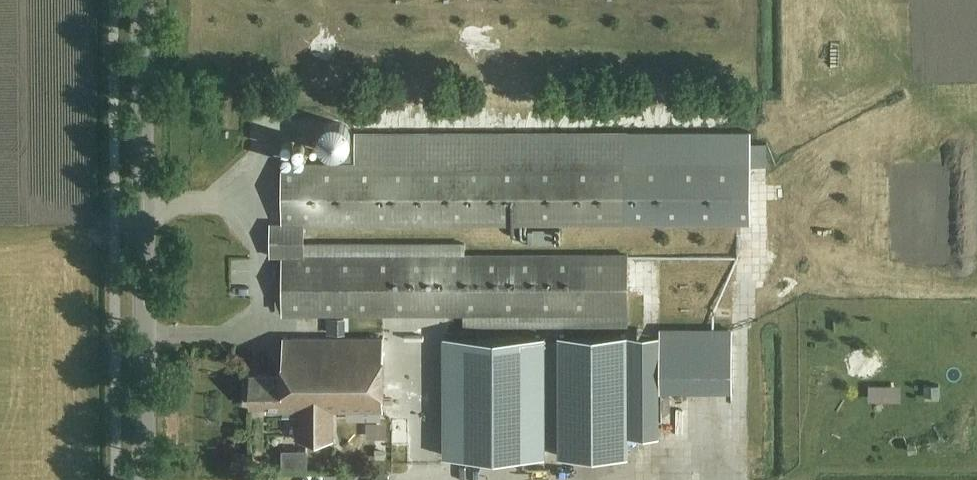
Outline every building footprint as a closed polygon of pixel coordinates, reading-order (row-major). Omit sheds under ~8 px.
[(348,148),(352,141),(352,133),(349,126),(343,121),(336,119),(328,120),(321,125),(318,132),(317,140),(321,147),(327,152),(334,154),(342,153),(348,148)] [(305,243),(304,224),(628,224),(628,131),(355,132),(356,162),(282,162),(282,222),(270,222),(270,258),(283,258),(283,316),(464,315),(464,327),(628,327),(628,254),(465,255),(465,243),(305,243)] [(630,241),(642,241),(642,224),(630,224),(630,241)] [(445,334),(445,456),(546,456),(546,334),(445,334)] [(560,455),(630,455),(629,335),(559,336),(560,455)] [(383,412),(383,338),(284,338),(284,377),(251,377),(251,405),(267,405),(267,413),(298,413),(298,440),(334,440),(334,412),(383,412)] [(684,358),(668,365),(672,375),(688,368),(684,358)] [(295,450),(295,470),(308,470),(308,450),(295,450)]
